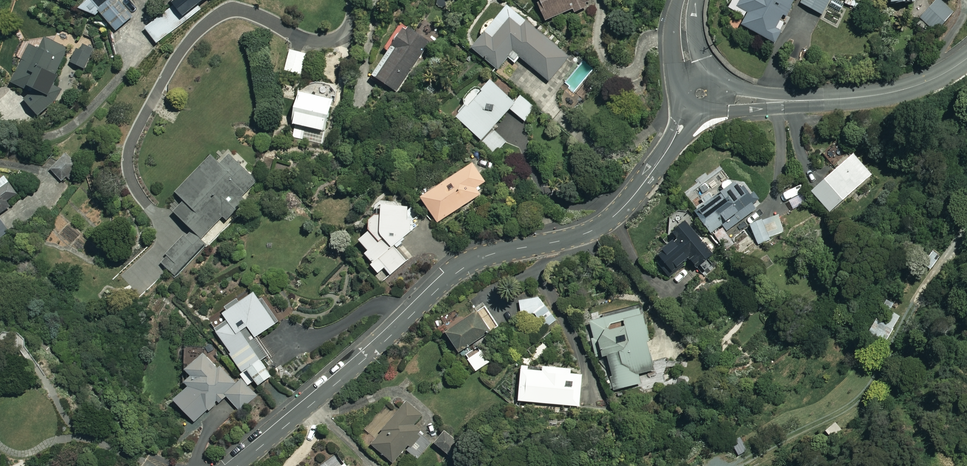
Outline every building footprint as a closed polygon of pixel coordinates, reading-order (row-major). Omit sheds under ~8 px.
[(82,11),(102,16),(120,31),(138,15),(124,0),(94,0),(82,11)] [(147,29),(158,44),(214,0),(185,0),(147,29)] [(594,0),(542,0),(549,21),(595,5),(594,0)] [(734,10),(749,19),(745,27),(774,43),(798,0),(739,0),(734,10)] [(804,5),(825,16),(833,0),(806,0),(804,5)] [(872,8),(876,0),(854,0),(872,8)] [(940,0),(922,20),(937,33),(955,13),(940,0)] [(512,9),(500,22),(493,21),(488,24),(485,31),(487,38),(476,51),(501,72),(511,59),(518,65),(523,59),(550,82),(571,58),(512,9)] [(431,43),(409,29),(377,78),(398,92),(431,43)] [(26,100),(38,118),(67,98),(58,85),(71,49),(45,39),(41,50),(29,46),(15,85),(37,93),(26,100)] [(95,51),(83,44),(72,63),(85,70),(95,51)] [(309,56),(291,50),(285,70),(302,76),(309,56)] [(517,104),(498,84),(461,120),(497,156),(508,144),(495,130),(515,111),(524,121),(536,109),(524,97),(517,104)] [(333,101),(300,93),(292,125),(326,132),(333,101)] [(192,231),(203,240),(226,216),(230,220),(249,201),(244,197),(259,182),(233,156),(224,166),(216,158),(180,194),(188,203),(178,214),(194,229),(192,231)] [(873,176),(855,157),(816,195),(833,214),(873,176)] [(77,169),(66,158),(53,171),(64,182),(77,169)] [(489,185),(478,166),(425,199),(441,224),(485,197),(480,190),(489,185)] [(12,207),(10,204),(21,196),(8,178),(0,184),(0,216),(12,207)] [(765,210),(739,178),(697,213),(717,236),(730,225),(737,233),(765,210)] [(364,243),(372,252),(368,256),(376,264),(372,267),(380,276),(388,271),(393,276),(414,258),(402,244),(419,230),(414,211),(391,208),(388,220),(383,218),(376,224),(374,234),(364,243)] [(774,240),(767,220),(752,226),(760,245),(774,240)] [(716,256),(690,224),(675,236),(679,241),(655,261),(669,278),(692,260),(700,269),(716,256)] [(203,240),(192,231),(167,255),(169,257),(163,263),(176,276),(207,244),(203,240)] [(251,371),(265,361),(273,356),(261,337),(279,327),(260,295),(227,315),(232,323),(219,331),(246,374),(251,371)] [(546,311),(543,298),(521,302),(524,315),(546,311)] [(502,329),(489,310),(451,335),(463,354),(502,329)] [(646,320),(645,312),(606,318),(607,322),(594,323),(597,345),(604,344),(607,359),(613,358),(618,390),(643,386),(642,376),(659,374),(651,319),(646,320)] [(238,385),(210,354),(191,372),(196,378),(189,385),(193,389),(178,402),(198,423),(227,396),(241,411),(257,396),(243,380),(238,385)] [(265,361),(251,371),(262,388),(276,379),(265,361)] [(581,374),(525,370),(523,403),(579,407),(581,374)] [(374,446),(396,464),(432,421),(410,403),(374,446)] [(835,422),(825,431),(833,441),(844,432),(835,422)] [(462,444),(447,432),(437,444),(451,457),(462,444)]
